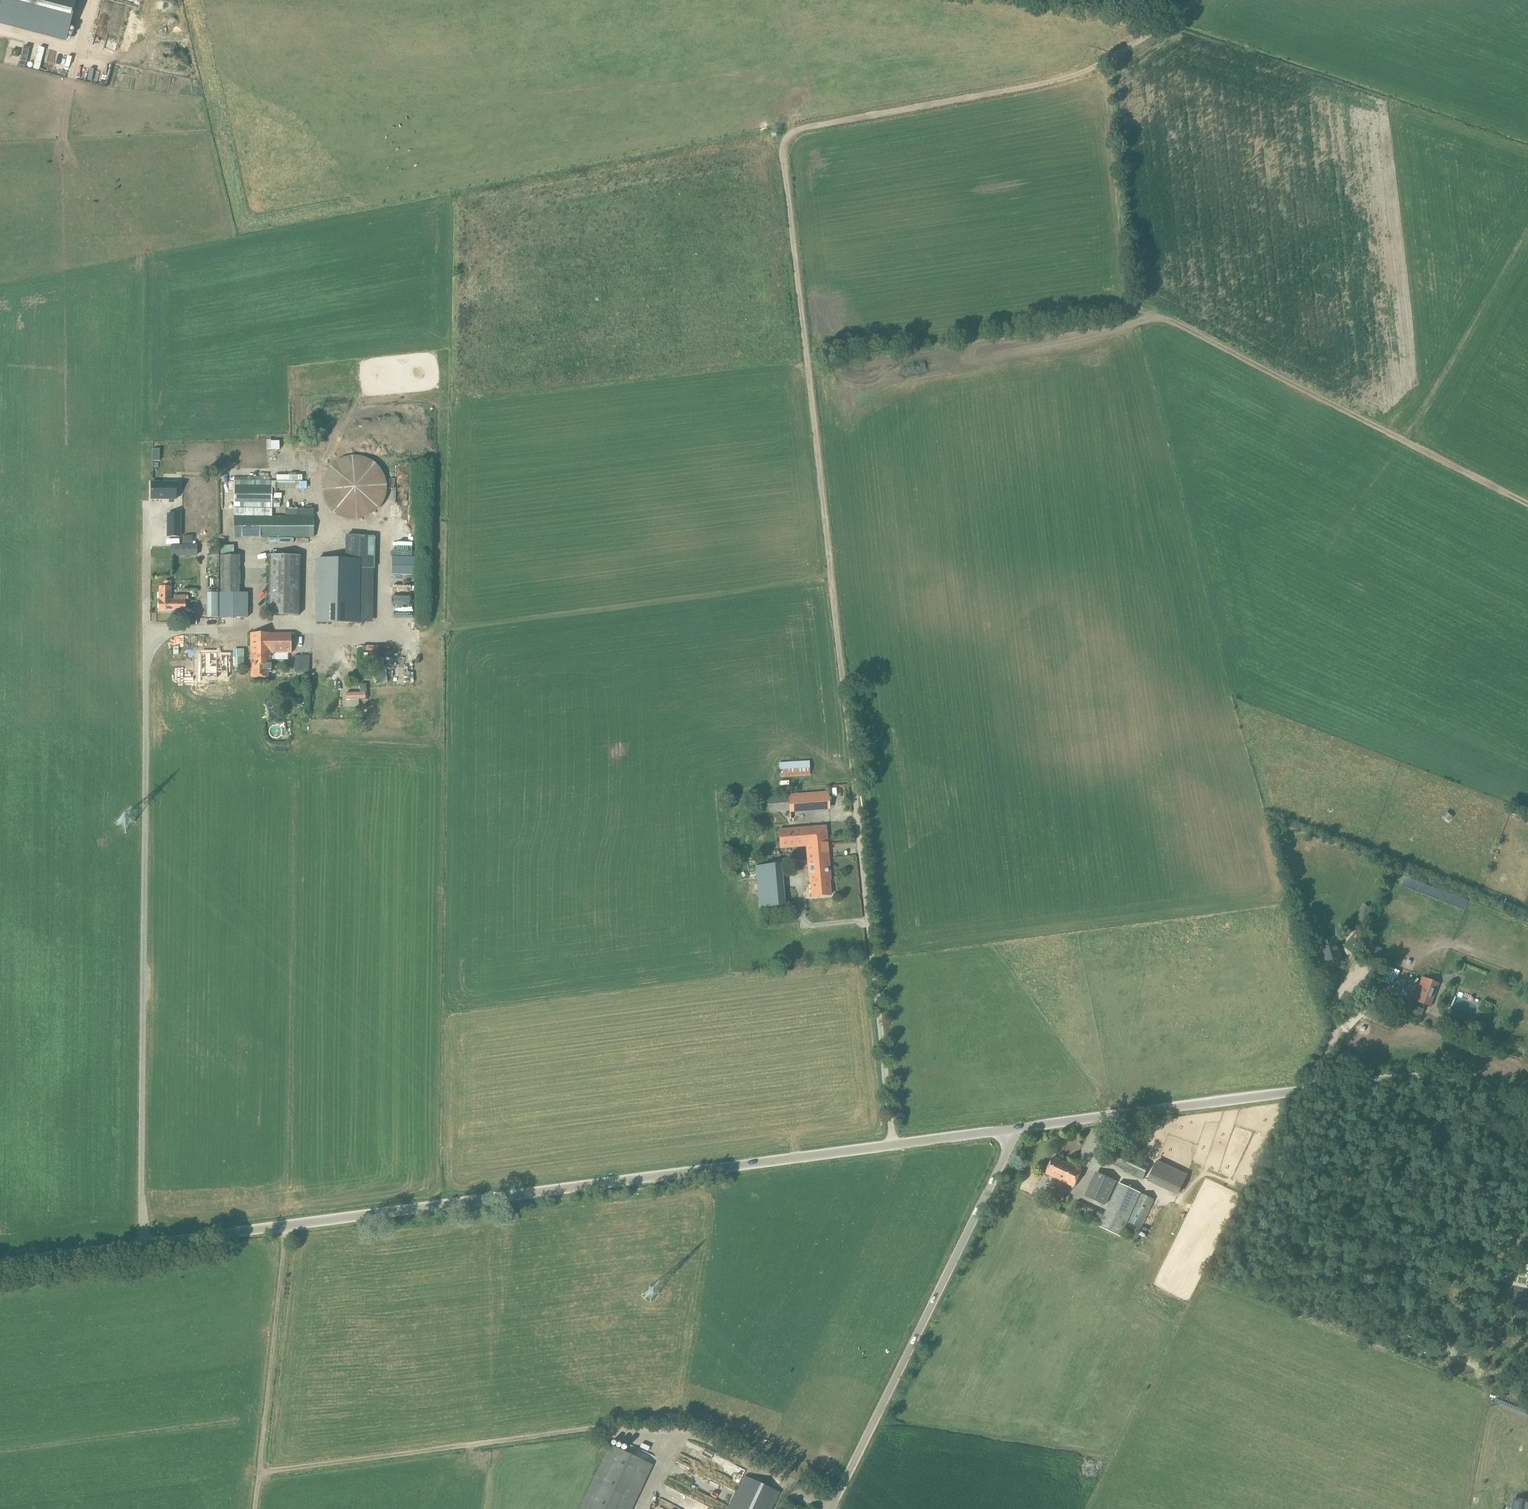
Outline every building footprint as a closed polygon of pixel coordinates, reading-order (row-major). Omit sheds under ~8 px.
[(66,42),(77,0),(0,0),(0,25),(66,42)] [(271,440),(268,440),(268,450),(280,449),(280,441),(271,441),(271,440)] [(355,519),(361,518),(366,516),(372,513),(376,510),(380,505),(383,500),(385,494),(386,488),(385,482),(384,476),(381,471),(378,466),(373,462),(368,459),(363,457),(357,456),(351,456),(345,457),(339,459),(334,463),(330,467),(327,472),(324,477),(323,483),(323,489),(324,495),(326,501),(329,506),(333,510),(338,514),(343,517),(349,518),(355,519)] [(176,482),(152,482),(152,499),(176,499),(176,482)] [(234,509),(271,509),(271,483),(234,482),(234,509)] [(168,514),(168,536),(180,537),(181,514),(168,514)] [(236,536),(314,536),(314,516),(236,516),(236,536)] [(346,561),(318,562),(317,621),(359,622),(373,621),(371,538),(359,538),(346,538),(346,561)] [(170,546),(150,546),(151,556),(171,556),(196,555),(196,545),(170,546)] [(238,555),(220,555),(221,618),(247,618),(247,591),(239,591),(238,555)] [(270,559),(269,614),(298,615),(299,560),(299,556),(270,555),(270,559)] [(175,558),(173,569),(191,572),(192,561),(175,558)] [(160,587),(160,599),(171,599),(171,581),(164,581),(164,587),(160,587)] [(207,617),(218,617),(218,592),(207,592),(207,617)] [(171,599),(160,599),(160,600),(159,600),(159,612),(185,612),(185,596),(174,596),(174,600),(171,599)] [(251,633),(251,650),(251,666),(251,677),(268,677),(268,670),(271,670),(271,653),(291,653),(291,633),(271,633),(251,633)] [(244,650),(234,650),(234,666),(244,666),(244,650)] [(217,653),(201,653),(201,678),(217,678),(217,672),(228,672),(228,656),(221,656),(221,658),(217,658),(217,656),(217,653)] [(387,671),(376,672),(378,683),(388,682),(387,671)] [(809,761),(779,763),(780,777),(810,775),(809,761)] [(788,796),(767,797),(768,812),(788,810),(789,811),(830,808),(829,790),(827,790),(788,793),(788,796)] [(1443,817),(1449,822),(1453,817),(1447,812),(1443,817)] [(807,845),(827,843),(826,826),(779,829),(781,847),(807,845)] [(807,845),(810,882),(811,882),(812,896),(831,895),(830,879),(831,879),(827,843),(807,845)] [(761,906),(785,904),(781,863),(757,865),(761,906)] [(1326,969),(1344,964),(1336,935),(1317,941),(1326,969)] [(1439,984),(1422,977),(1414,1000),(1431,1007),(1439,984)] [(1421,1019),(1424,1010),(1413,1005),(1409,1015),(1421,1019)] [(1485,1032),(1488,1024),(1468,1017),(1465,1025),(1485,1032)] [(1344,1066),(1336,1061),(1331,1069),(1340,1073),(1344,1066)] [(1144,1179),(1151,1165),(1113,1148),(1107,1162),(1144,1179)] [(1074,1187),(1082,1170),(1054,1157),(1046,1174),(1074,1187)] [(1157,1160),(1147,1181),(1178,1196),(1188,1175),(1170,1166),(1158,1161),(1157,1160)] [(1106,1206),(1116,1183),(1099,1174),(1088,1198),(1106,1206)] [(1140,1231),(1154,1200),(1119,1184),(1100,1228),(1122,1238),(1127,1226),(1140,1231)] [(1066,1191),(1060,1189),(1057,1197),(1062,1199),(1066,1191)] [(651,1468),(609,1448),(580,1508),(631,1508),(651,1468)] [(661,1505),(668,1508),(812,1508),(749,1478),(689,1448),(661,1505)]
